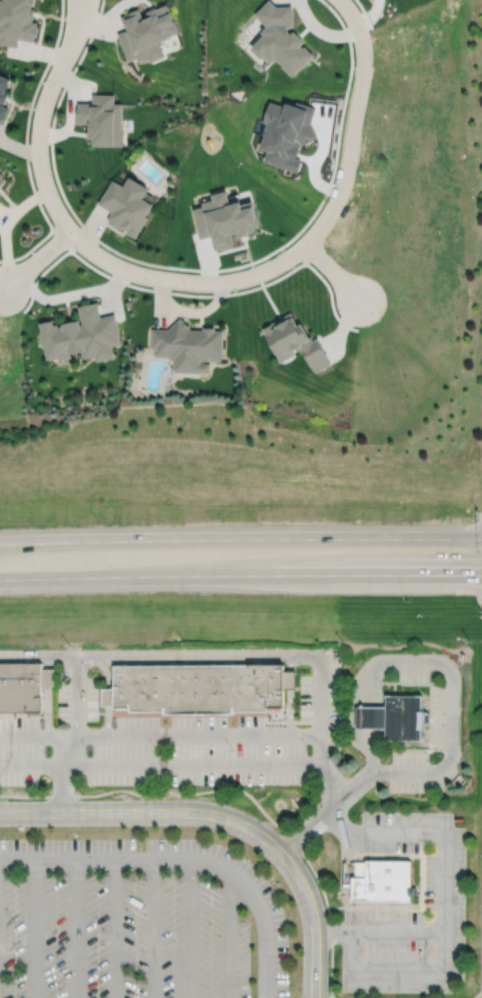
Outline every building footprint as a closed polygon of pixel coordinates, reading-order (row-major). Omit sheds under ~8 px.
[(4,3),(1,3),(0,8),(0,46),(18,49),(19,42),(23,43),(23,41),(34,43),(35,40),(36,40),(38,28),(38,24),(33,23),(34,21),(35,21),(36,11),(33,10),(33,9),(34,9),(36,0),(4,0),(4,3)] [(277,8),(270,1),(254,17),(266,28),(249,46),(260,57),(264,53),(271,60),(275,56),(282,63),(281,64),(292,74),(300,66),(301,68),(315,54),(305,45),(303,46),(300,44),(304,40),(295,30),(290,35),(288,32),(288,29),(293,29),(293,24),(295,25),(294,13),(293,13),(293,8),(277,8)] [(138,10),(127,14),(127,15),(120,18),(126,32),(118,35),(128,60),(136,57),(137,60),(148,55),(150,60),(164,54),(159,41),(179,33),(168,5),(146,14),(148,19),(143,21),(138,10)] [(1,99),(7,102),(11,92),(7,90),(11,81),(10,81),(12,77),(0,71),(0,100),(1,99)] [(92,93),(92,102),(79,102),(79,106),(78,106),(78,118),(79,118),(79,123),(87,123),(86,137),(92,137),(92,144),(123,144),(123,128),(121,128),(121,102),(113,102),(113,93),(92,93)] [(1,124),(4,118),(5,118),(10,107),(0,102),(0,124),(1,124)] [(127,176),(122,185),(112,179),(97,203),(111,212),(106,219),(109,221),(109,222),(118,228),(118,227),(121,228),(122,227),(127,230),(126,232),(135,238),(148,217),(145,215),(152,204),(141,197),(147,188),(127,176)] [(226,189),(211,193),(212,199),(201,202),(202,206),(192,208),(200,238),(211,236),(214,250),(221,248),(222,249),(234,246),(231,233),(237,232),(238,237),(248,234),(248,232),(254,230),(254,227),(258,226),(252,200),(241,203),(240,200),(229,202),(226,189)] [(53,320),(40,322),(42,331),(40,331),(44,348),(46,348),(48,360),(59,358),(60,360),(72,357),(71,353),(80,351),(82,359),(94,357),(95,362),(113,358),(111,346),(119,344),(117,337),(119,336),(114,314),(100,317),(97,302),(77,306),(80,319),(63,323),(64,325),(59,326),(58,323),(54,324),(53,320)] [(290,313),(262,328),(280,362),(295,355),(293,352),(299,348),(301,353),(303,352),(311,366),(312,366),(316,373),(332,364),(327,357),(328,356),(318,338),(313,341),(311,336),(309,337),(301,323),(297,326),(290,313)] [(168,329),(151,329),(151,349),(154,349),(154,357),(169,357),(169,360),(174,360),(173,372),(200,373),(200,372),(209,372),(210,363),(200,363),(200,361),(221,361),(221,357),(222,357),(223,330),(214,330),(214,327),(203,327),(203,330),(190,329),(189,328),(190,327),(183,320),(182,321),(180,318),(168,329)] [(46,712),(46,687),(46,668),(46,662),(0,663),(0,713),(46,712)] [(115,665),(115,688),(115,707),(165,707),(165,715),(236,715),(235,708),(284,707),(284,688),(284,671),(284,664),(115,665)] [(58,668),(58,687),(46,687),(46,668),(58,668)] [(296,671),(296,688),(284,688),(284,671),(296,671)] [(102,707),(115,707),(115,688),(101,689),(102,707)] [(390,695),(390,707),(390,731),(390,741),(426,742),(426,696),(390,695)] [(359,707),(359,731),(390,731),(390,707),(359,707)] [(411,861),(411,900),(352,900),(352,886),(352,861),(411,861)]
